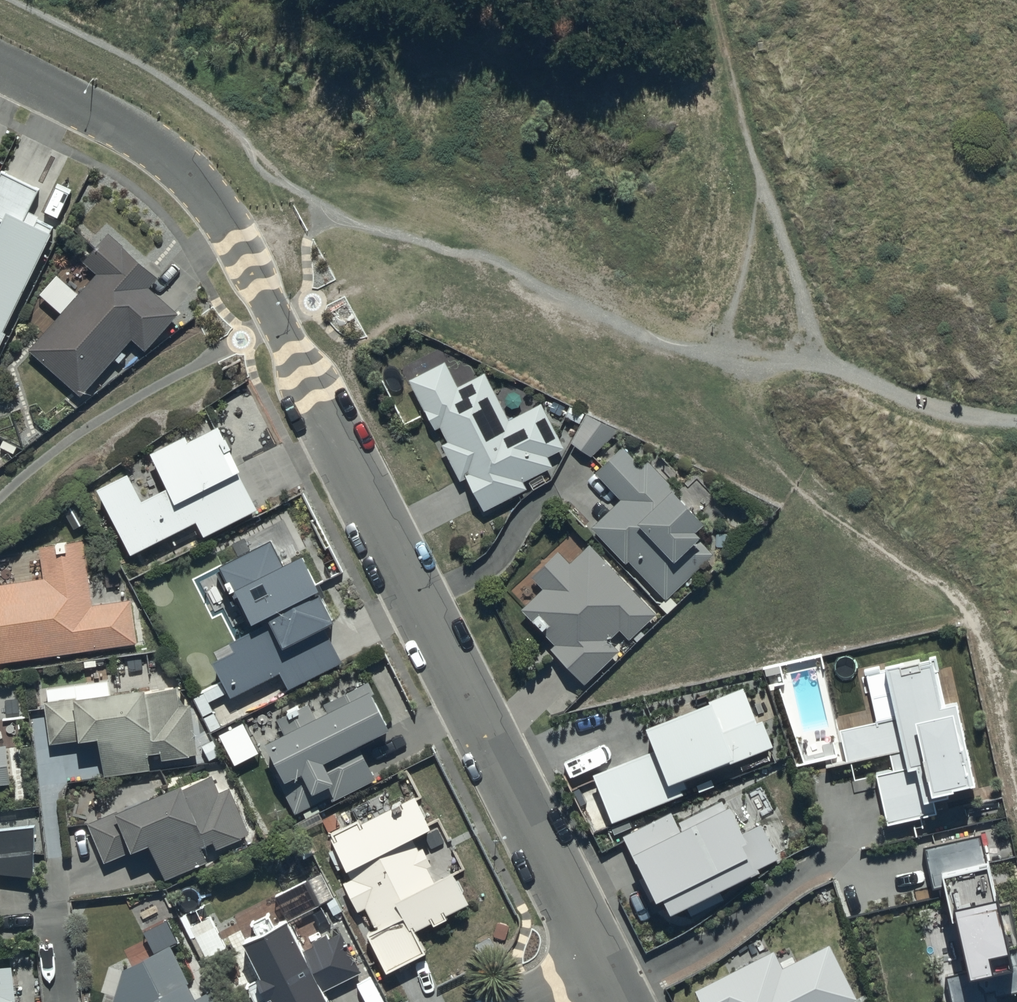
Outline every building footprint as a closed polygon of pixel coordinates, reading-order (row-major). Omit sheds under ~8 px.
[(0,170),(0,334),(50,227),(34,220),(36,216),(28,212),(39,188),(0,170)] [(81,261),(94,273),(27,350),(78,394),(111,357),(118,363),(125,355),(119,350),(129,338),(143,350),(176,312),(147,287),(156,276),(106,233),(81,261)] [(444,360),(407,379),(432,428),(439,425),(446,441),(440,444),(457,479),(464,475),(482,510),(525,488),(521,480),(550,465),(545,456),(562,447),(540,402),(506,419),(483,372),(457,386),(444,360)] [(618,430),(585,413),(571,442),(591,455),(618,430)] [(125,470),(93,487),(128,553),(192,520),(201,537),(255,508),(234,468),(239,466),(218,425),(186,442),(182,434),(147,452),(165,487),(140,500),(125,470)] [(618,499),(589,525),(623,563),(627,560),(662,599),(713,553),(692,530),(701,523),(643,460),(639,464),(622,445),(593,471),(618,499)] [(133,646),(127,599),(92,603),(84,539),(36,545),(40,577),(0,582),(0,662),(133,646)] [(320,628),(332,621),(296,554),(282,562),(269,539),(217,568),(251,631),(208,654),(210,658),(231,697),(277,671),(287,689),(340,661),(320,628)] [(619,627),(629,639),(656,616),(591,543),(568,563),(556,550),(528,575),(540,589),(520,607),(553,644),(549,647),(580,683),(619,648),(608,636),(619,627)] [(932,656),(881,668),(892,716),(837,729),(845,762),(887,752),(892,769),(874,773),(886,824),(935,812),(931,796),(977,785),(957,700),(943,703),(932,656)] [(312,715),(306,703),(277,717),(274,719),(280,731),(263,739),(283,781),(279,783),(294,812),(328,795),(331,802),(376,780),(356,741),(388,725),(372,693),(366,681),(322,703),(325,709),(312,715)] [(650,748),(592,771),(590,772),(609,820),(635,810),(687,790),(683,779),(772,743),(762,717),(754,720),(740,685),(641,725),(650,748)] [(142,688),(42,703),(49,745),(95,738),(101,777),(150,770),(147,753),(159,751),(160,761),(196,756),(189,704),(177,706),(174,686),(142,691),(142,688)] [(8,785),(3,742),(0,742),(0,786),(8,785)] [(179,781),(87,823),(104,862),(145,844),(162,880),(207,860),(200,844),(210,840),(215,850),(249,835),(226,785),(216,789),(210,777),(183,790),(179,781)] [(372,804),(325,827),(349,878),(341,882),(355,911),(364,907),(374,928),(365,932),(384,971),(422,952),(412,931),(429,923),(431,926),(446,919),(444,914),(467,903),(456,880),(455,881),(449,870),(431,878),(425,867),(431,864),(423,848),(416,851),(410,837),(429,828),(413,795),(376,813),(372,804)] [(724,807),(632,851),(629,853),(651,899),(660,894),(668,911),(754,870),(724,807)] [(0,830),(0,873),(31,876),(31,827),(0,830)] [(924,849),(934,888),(941,886),(951,925),(957,924),(968,971),(947,976),(953,1001),(981,1001),(1016,993),(1016,938),(1009,906),(997,908),(980,836),(924,849)] [(321,872),(306,879),(318,905),(326,901),(333,915),(341,912),(321,872)] [(163,914),(171,910),(175,908),(200,959),(225,946),(218,931),(222,930),(200,886),(191,891),(185,879),(153,895),(163,914)] [(240,943),(257,975),(244,982),(254,1001),(258,1001),(267,997),(270,1001),(319,1001),(327,997),(322,988),(360,968),(340,930),(305,949),(288,918),(240,943)] [(691,988),(698,1001),(854,1001),(858,1000),(829,943),(780,967),(771,949),(691,988)] [(209,990),(195,997),(168,946),(122,970),(111,1001),(216,1001),(209,990)] [(9,966),(0,967),(0,1001),(12,1001),(9,966)]
